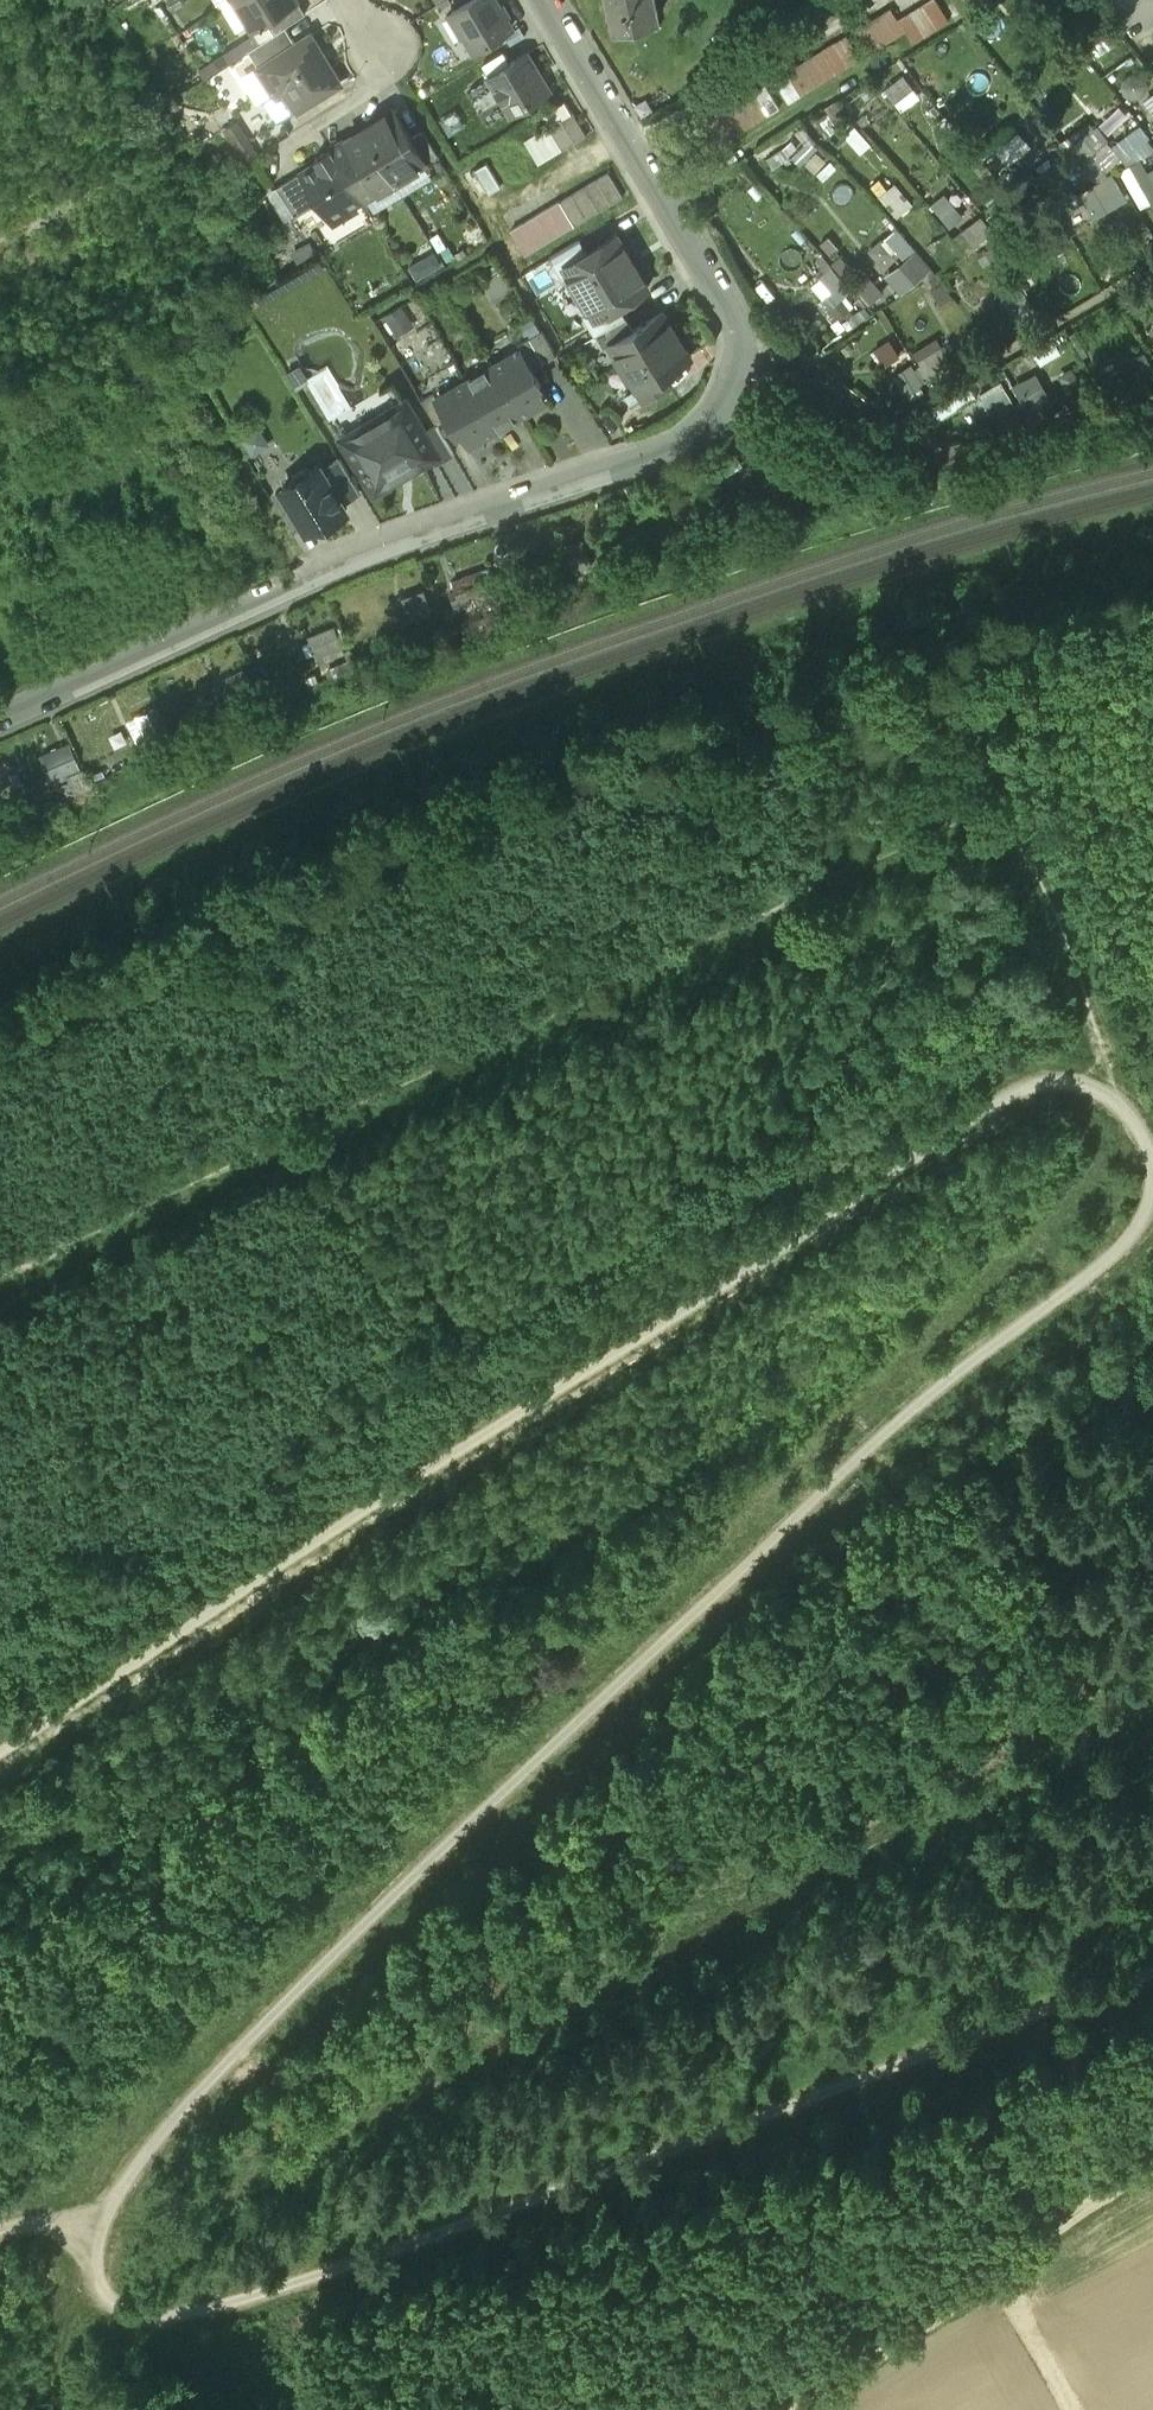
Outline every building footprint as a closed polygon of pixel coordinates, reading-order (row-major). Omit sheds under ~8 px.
[(254,18),(266,12),(285,0),(243,0),(254,18)] [(302,0),(285,0),(266,12),(275,27),(287,20),(307,8),(302,0)] [(475,48),(513,26),(497,0),(469,0),(452,10),(475,48)] [(614,6),(616,6),(619,23),(658,15),(655,0),(613,0),(614,6)] [(900,19),(914,42),(950,20),(938,0),(930,0),(900,19)] [(905,30),(892,7),(856,28),(869,52),(905,30)] [(250,43),(261,61),(298,39),(287,20),(275,27),(250,43)] [(340,79),(311,31),(298,39),(261,61),(276,85),(268,90),(282,114),(340,79)] [(861,57),(847,34),(835,41),(849,65),(861,57)] [(849,65),(835,41),(822,49),(837,72),(849,65)] [(837,72),(822,49),(775,78),(789,101),(837,72)] [(490,73),(512,111),(550,89),(528,51),(490,73)] [(871,74),(886,98),(914,80),(898,56),(871,74)] [(1123,76),(1127,96),(1147,92),(1143,72),(1123,76)] [(780,107),(767,83),(695,127),(709,150),(780,107)] [(396,107),(364,125),(396,178),(427,160),(412,135),(396,107)] [(549,123),(563,148),(587,133),(573,109),(549,123)] [(1152,139),(1152,109),(1112,142),(1127,160),(1152,139)] [(236,111),(223,118),(241,152),(255,145),(236,111)] [(549,123),(525,138),(539,162),(563,148),(549,123)] [(364,125),(333,144),(364,197),(396,178),(364,125)] [(412,135),(427,160),(439,153),(424,128),(412,135)] [(1008,164),(1032,144),(1018,128),(994,148),(1008,164)] [(321,198),(331,216),(364,197),(333,144),(316,153),(319,157),(302,167),(321,198)] [(1137,209),(1152,199),(1152,181),(1138,157),(1114,172),(1137,209)] [(321,198),(302,167),(278,181),(296,212),(321,198)] [(585,184),(600,209),(624,194),(610,170),(585,184)] [(1111,173),(1080,190),(1094,215),(1125,198),(1111,173)] [(897,214),(911,201),(892,182),(878,195),(897,214)] [(585,184),(561,199),(575,223),(600,209),(585,184)] [(942,193),(930,203),(949,224),(961,214),(942,193)] [(978,214),(951,236),(967,256),(994,234),(978,214)] [(1054,272),(1079,255),(1054,217),(1029,233),(1054,272)] [(866,247),(876,261),(893,248),(901,260),(883,273),(898,292),(929,269),(896,225),(866,247)] [(588,249),(565,262),(570,270),(592,308),(596,315),(620,301),(649,284),(618,231),(588,249)] [(565,262),(588,249),(581,237),(550,255),(562,275),(570,270),(565,262)] [(830,290),(816,300),(838,330),(866,310),(862,305),(878,294),(845,248),(826,262),(825,260),(814,268),(830,290)] [(604,328),(627,314),(620,301),(596,315),(592,308),(585,313),(596,332),(604,328)] [(634,326),(611,340),(624,363),(677,331),(664,309),(634,326)] [(604,328),(611,340),(634,326),(627,314),(604,328)] [(543,328),(531,335),(545,359),(557,352),(543,328)] [(691,354),(677,331),(624,363),(637,385),(663,370),(691,354)] [(518,342),(521,347),(533,367),(545,359),(531,335),(518,342)] [(521,413),(546,398),(537,384),(541,382),(533,367),(521,347),(492,364),(521,413)] [(1129,392),(1150,385),(1141,353),(1119,359),(1129,392)] [(910,363),(891,372),(902,393),(920,384),(910,363)] [(495,429),(521,413),(492,364),(466,379),(495,429)] [(670,382),(663,370),(637,385),(644,398),(670,382)] [(1020,407),(1044,395),(1033,374),(1009,386),(1020,407)] [(495,429),(466,379),(437,396),(449,416),(458,431),(462,428),(471,443),(495,429)] [(1001,384),(977,392),(985,418),(1010,410),(1001,384)] [(449,416),(437,396),(435,392),(422,399),(437,423),(437,424),(449,416)] [(406,402),(345,438),(375,489),(433,455),(436,453),(423,431),(406,402)] [(437,423),(423,431),(436,453),(433,455),(437,463),(454,453),(437,424),(437,423)] [(341,457),(321,469),(341,502),(360,491),(341,457)] [(324,519),(326,522),(346,510),(341,502),(321,469),(320,466),(312,471),(304,469),(294,475),(292,482),(283,488),(308,529),(324,519)] [(556,542),(564,567),(585,560),(577,536),(556,542)] [(396,594),(403,618),(427,612),(420,588),(396,594)] [(332,624),(304,632),(312,660),(341,652),(332,624)] [(55,792),(86,780),(69,736),(38,749),(55,792)]
